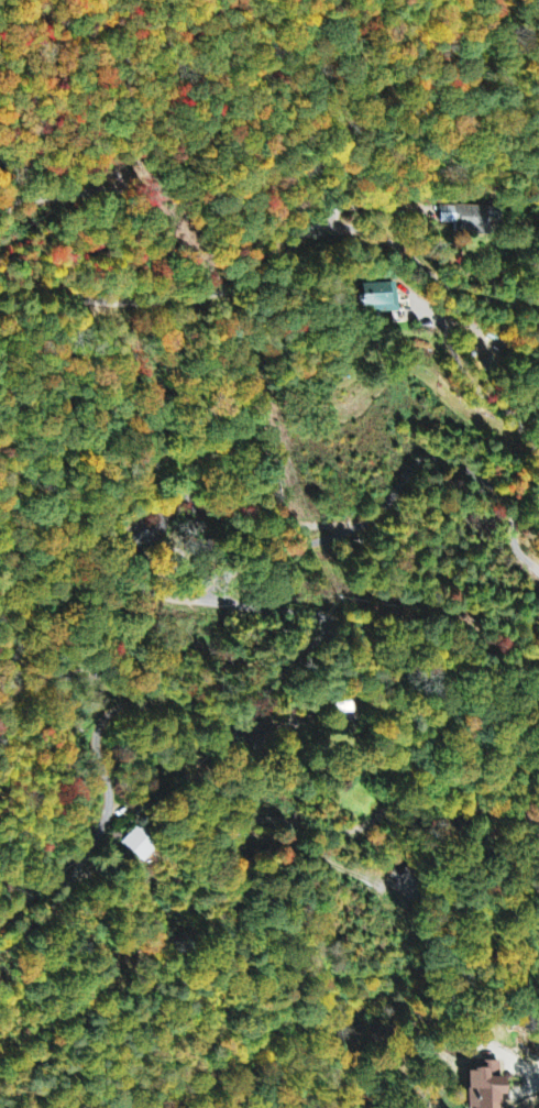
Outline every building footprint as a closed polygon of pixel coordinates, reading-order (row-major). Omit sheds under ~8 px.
[(498,209),(452,207),(451,224),(469,225),(469,233),(487,234),(488,220),(498,221),(498,209)] [(483,1064),(484,1070),(465,1071),(468,1107),(493,1107),(492,1097),(502,1096),(499,1062),(483,1064)]
